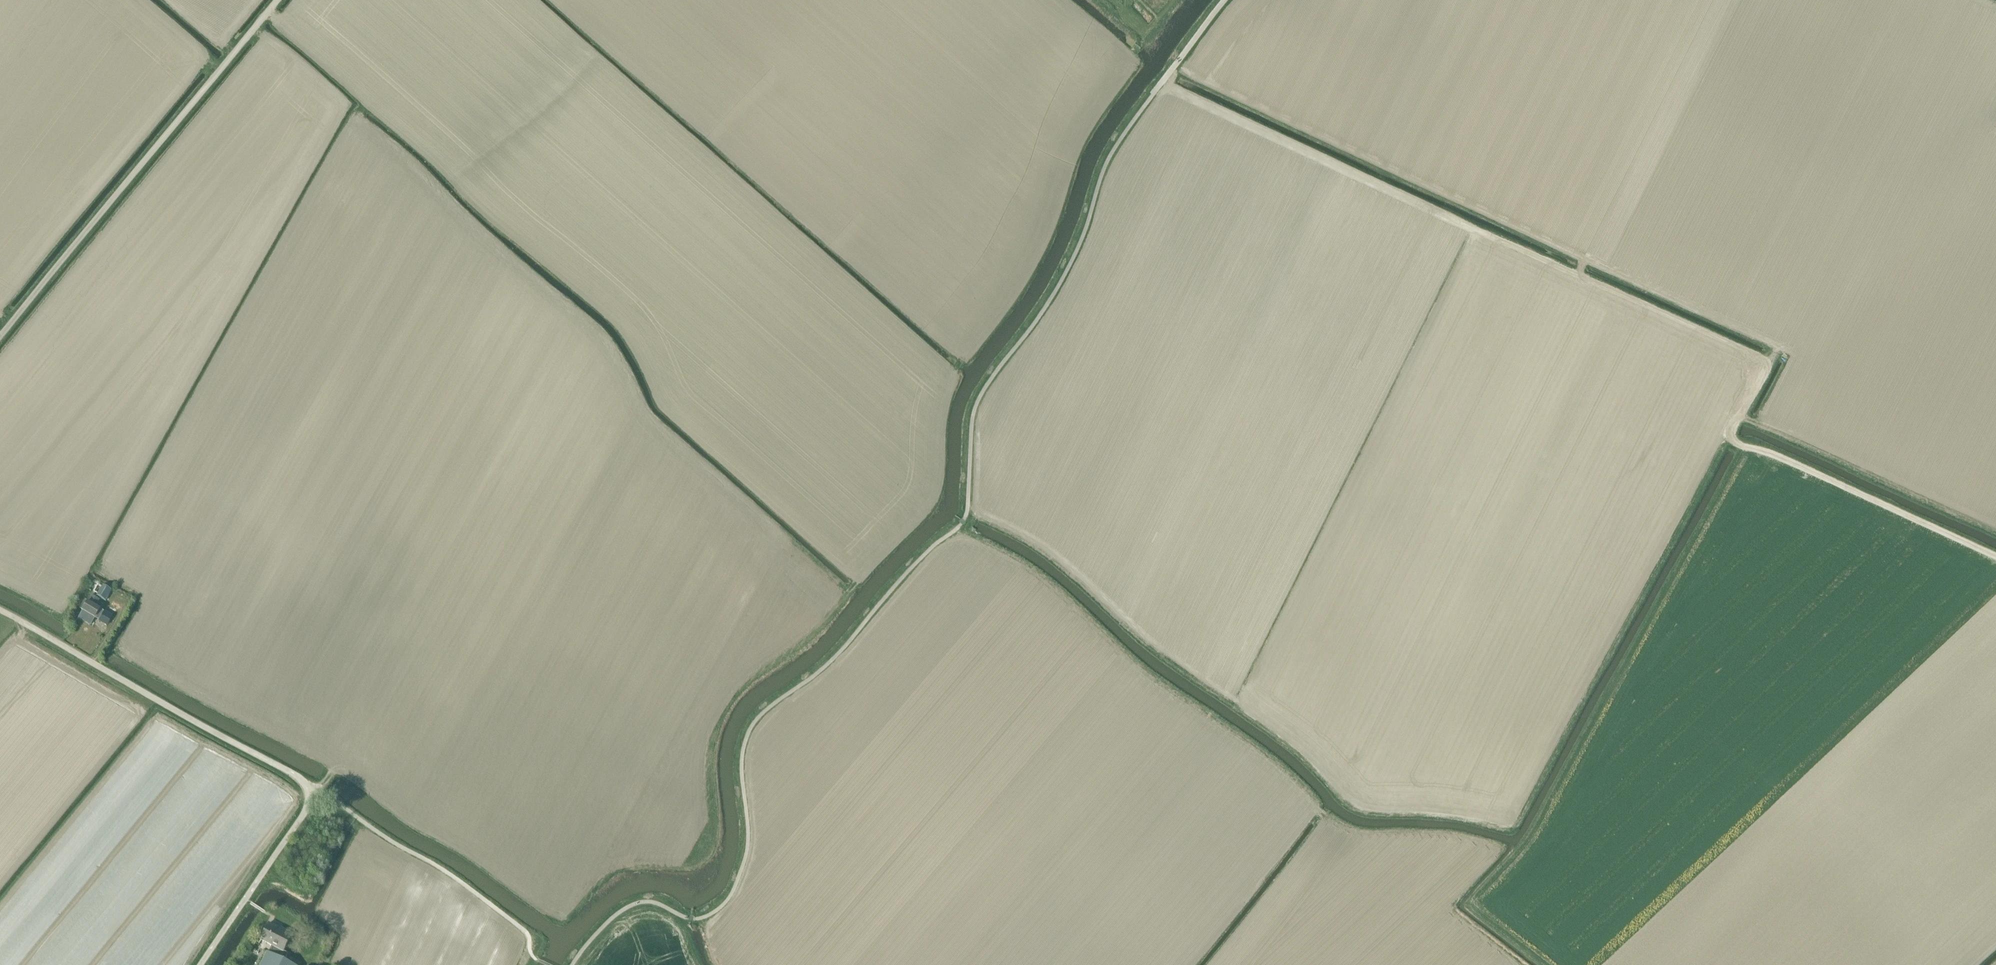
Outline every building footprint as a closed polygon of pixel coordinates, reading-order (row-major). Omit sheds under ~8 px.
[(97,596),(106,601),(111,591),(103,586),(97,596)] [(100,609),(95,607),(99,600),(92,595),(78,618),(90,625),(100,609)] [(105,611),(102,617),(110,621),(113,616),(105,611)] [(284,961),(288,954),(283,951),(292,934),(281,928),(281,930),(269,924),(260,940),(271,946),(268,953),(267,952),(261,964),(292,964),(284,961)]
